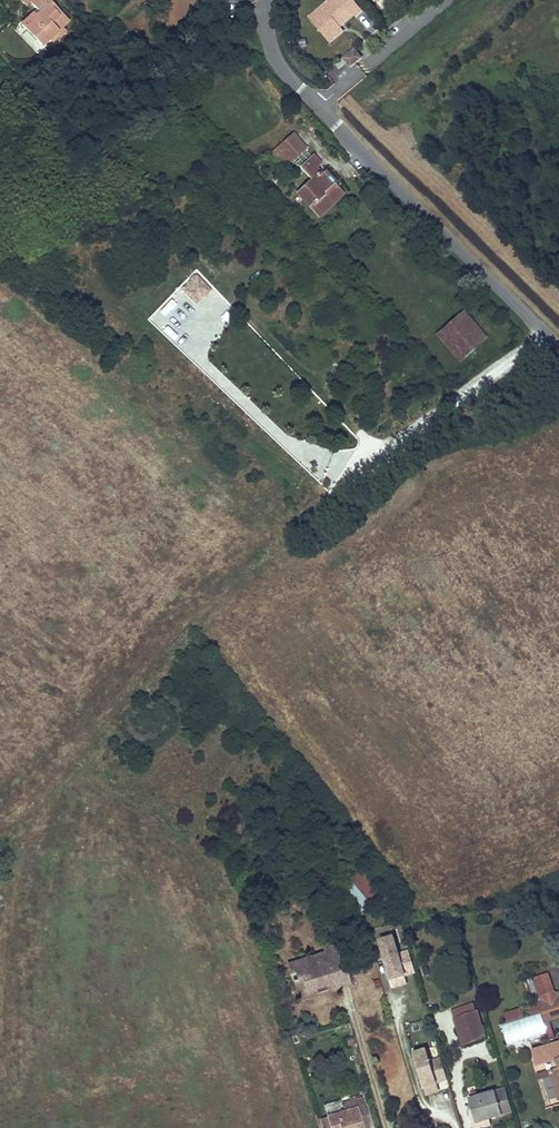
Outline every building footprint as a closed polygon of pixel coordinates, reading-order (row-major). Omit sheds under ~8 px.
[(41,47),(66,21),(49,0),(24,0),(21,2),(26,7),(31,2),(39,12),(35,16),(32,13),(20,24),(41,47)] [(309,14),(330,39),(344,27),(340,23),(337,19),(341,16),(344,20),(355,11),(356,13),(363,7),(357,0),(326,0),(309,14)] [(355,48),(343,58),(350,67),(362,58),(355,48)] [(343,58),(336,64),(339,69),(347,63),(343,58)] [(304,147),(293,134),(270,154),(281,168),(304,147)] [(309,181),(296,194),(318,217),(342,195),(333,185),(337,182),(326,170),(321,175),(315,168),(320,164),(313,156),(300,168),(309,181)] [(179,289),(197,305),(214,287),(196,271),(179,289)] [(486,339),(461,312),(441,329),(465,357),(486,339)] [(341,886),(360,907),(378,891),(358,870),(341,886)] [(415,973),(410,949),(399,951),(395,932),(379,936),(390,987),(407,983),(405,975),(415,973)] [(350,985),(338,942),(322,946),(325,953),(311,957),(312,961),(321,958),(329,984),(331,991),(350,985)] [(311,957),(288,964),(291,974),(295,973),(298,982),(293,983),(297,994),(329,984),(321,958),(312,961),(311,957)] [(329,984),(297,994),(298,1001),(331,991),(329,984)] [(538,995),(539,999),(541,1005),(542,1005),(543,1008),(547,1021),(558,1016),(558,999),(545,1003),(543,997),(542,993),(538,995)] [(543,997),(545,1003),(558,999),(558,993),(543,997)] [(539,999),(526,1003),(529,1013),(543,1008),(542,1005),(541,1005),(539,999)] [(454,1018),(476,1011),(474,1004),(452,1011),(454,1018)] [(476,1011),(454,1018),(463,1045),(485,1038),(476,1011)] [(300,1035),(290,1039),(297,1061),(307,1057),(300,1035)] [(532,1051),(537,1066),(556,1061),(558,1070),(551,1071),(558,1097),(558,1043),(532,1051)] [(448,1081),(442,1060),(431,1063),(427,1050),(414,1054),(424,1088),(437,1084),(448,1081)] [(440,1092),(437,1084),(424,1088),(426,1096),(440,1092)] [(512,1112),(505,1089),(495,1093),(469,1101),(475,1123),(512,1112)] [(360,1101),(326,1112),(331,1127),(368,1127),(360,1101)]
